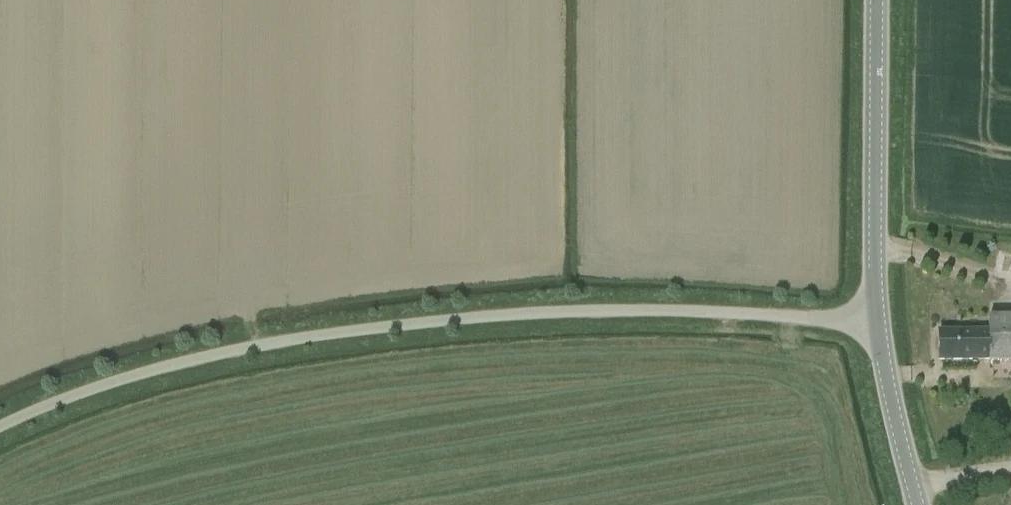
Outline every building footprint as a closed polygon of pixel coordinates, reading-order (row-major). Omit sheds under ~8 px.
[(1010,363),(1010,318),(988,318),(988,333),(938,334),(938,361),(989,360),(989,363),(1010,363)]
